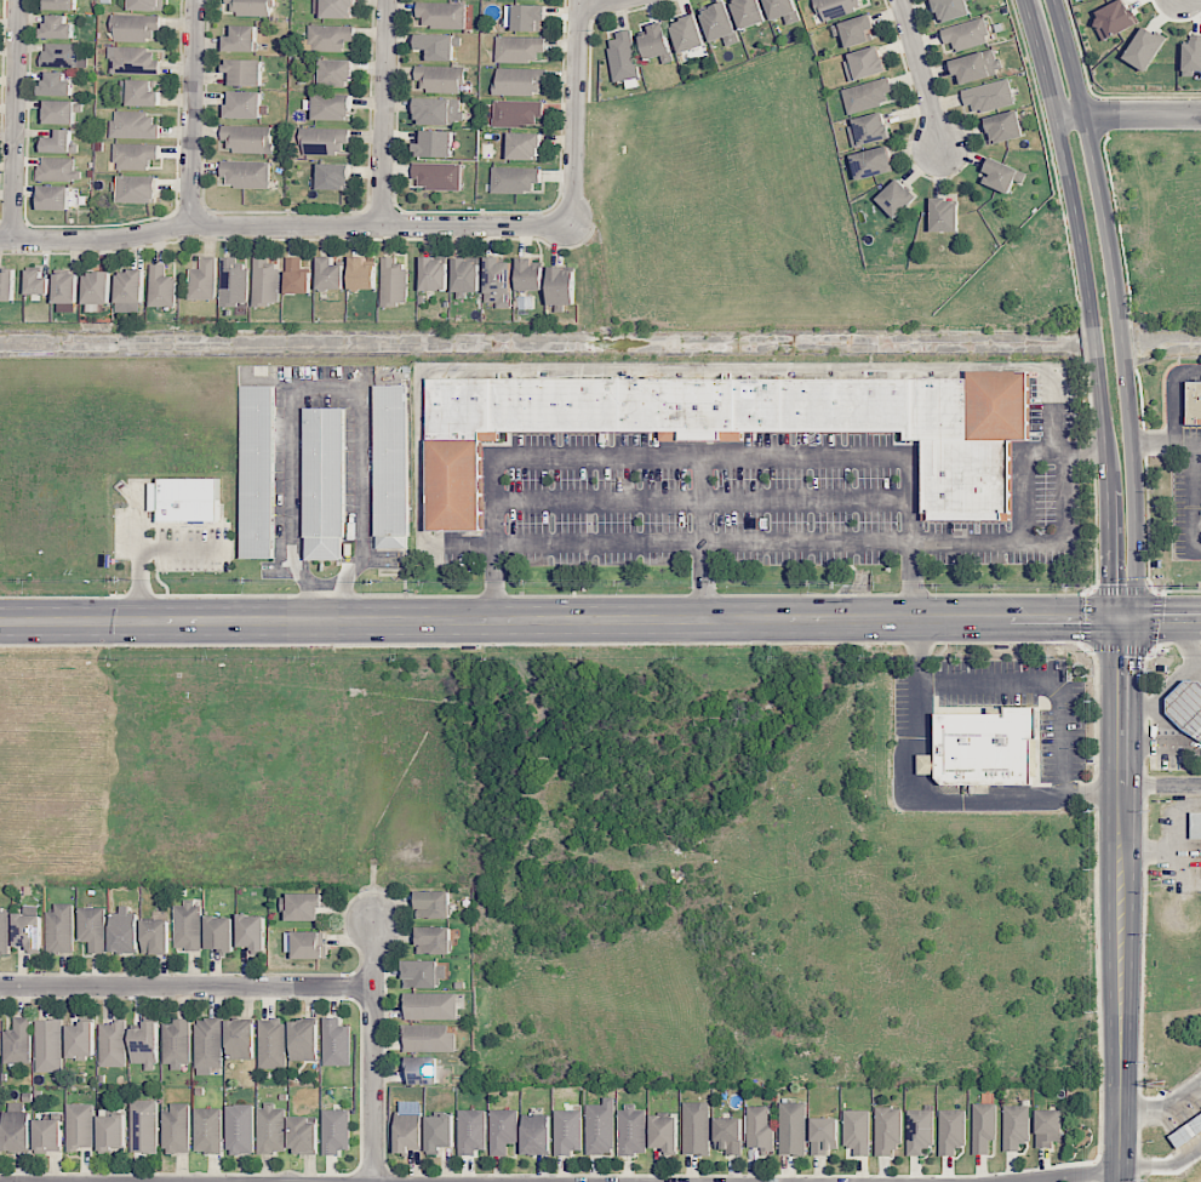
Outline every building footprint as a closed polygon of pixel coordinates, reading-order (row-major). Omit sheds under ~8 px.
[(48,10),(73,10),(74,0),(48,0),(48,10)] [(163,0),(129,0),(129,10),(163,11),(163,0)] [(225,4),(234,4),(234,16),(273,17),(273,0),(225,0),(225,4)] [(353,0),(322,0),(321,18),(353,19),(353,0)] [(759,0),(732,0),(740,30),(765,23),(759,0)] [(801,20),(793,0),(764,0),(772,21),(784,17),(787,25),(801,20)] [(865,10),(863,0),(817,0),(822,20),(865,10)] [(940,24),(970,15),(966,0),(933,0),(940,24)] [(1138,25),(1127,0),(1121,0),(1092,12),(1103,39),(1138,25)] [(465,3),(419,2),(418,27),(464,28),(465,3)] [(700,11),(711,42),(724,38),(727,47),(739,42),(726,3),(700,11)] [(505,5),(504,30),(540,31),(541,22),(545,22),(546,6),(505,5)] [(73,39),(73,24),(66,24),(66,15),(48,15),(48,26),(41,26),(41,39),(73,39)] [(114,42),(152,42),(152,31),(160,31),(160,15),(113,15),(114,42)] [(705,46),(696,15),(671,22),(680,53),(705,46)] [(832,23),(835,36),(842,34),(845,47),(873,42),(870,30),(873,29),(871,15),(832,23)] [(953,42),(955,52),(990,43),(983,18),(940,28),(944,44),(953,42)] [(650,33),(640,36),(646,60),(661,56),(663,64),(674,61),(663,21),(648,26),(650,33)] [(224,36),(224,51),(257,52),(257,26),(232,25),(232,36),(224,36)] [(309,51),(345,52),(345,41),(353,42),(354,26),(309,25),(309,51)] [(1146,72),(1166,40),(1143,26),(1124,58),(1146,72)] [(615,82),(639,78),(631,32),(606,37),(615,82)] [(453,61),(453,46),(460,46),(460,35),(416,34),(415,50),(425,50),(424,61),(453,61)] [(495,62),(537,63),(538,53),(544,53),(544,37),(495,36),(495,62)] [(1184,76),(1195,76),(1195,71),(1200,71),(1200,39),(1183,39),(1184,76)] [(78,56),(78,44),(43,43),(43,66),(86,67),(86,57),(78,56)] [(158,48),(109,47),(108,73),(157,74),(158,48)] [(843,55),(848,81),(885,73),(880,48),(843,55)] [(957,84),(1001,73),(996,49),(951,59),(957,84)] [(263,60),(225,59),(224,73),(230,73),(230,86),(262,86),(263,60)] [(320,86),(351,87),(352,60),(320,59),(320,86)] [(463,67),(417,66),(417,91),(463,92),(463,67)] [(543,95),(543,69),(495,68),(494,94),(543,95)] [(66,72),(47,72),(47,82),(40,82),(40,95),(72,96),(72,81),(66,81),(66,72)] [(841,89),(848,114),(892,102),(886,78),(841,89)] [(970,116),(1015,104),(1008,78),(963,90),(970,116)] [(152,80),(120,80),(120,105),(160,106),(160,92),(152,91),(152,80)] [(262,92),(228,91),(227,118),(261,119),(262,92)] [(304,110),(313,110),(313,120),(351,121),(351,95),(313,94),(312,100),(304,100),(304,110)] [(463,125),(464,111),(459,111),(460,99),(416,98),(416,124),(463,125)] [(541,126),(541,100),(493,101),(494,127),(541,126)] [(43,124),(75,124),(75,101),(43,101),(43,124)] [(985,118),(992,145),(1024,137),(1017,110),(985,118)] [(159,139),(159,124),(151,124),(151,111),(112,111),(111,138),(159,139)] [(890,138),(883,113),(847,123),(854,148),(890,138)] [(273,153),(273,126),(224,127),(224,153),(273,153)] [(347,129),(301,128),(301,154),(347,155),(347,129)] [(73,130),(56,130),(56,137),(42,137),(42,152),(73,153),(73,130)] [(414,157),(452,158),(453,131),(421,131),(421,143),(415,143),(414,157)] [(540,160),(541,133),(509,133),(508,159),(540,160)] [(159,144),(115,144),(114,169),(151,170),(151,160),(159,160),(159,144)] [(857,181),(894,171),(887,145),(850,156),(857,181)] [(39,180),(81,180),(81,170),(75,170),(75,158),(39,157),(39,180)] [(983,171),(987,173),(983,183),(1009,194),(1015,181),(1022,184),(1027,173),(989,157),(983,171)] [(269,189),(270,162),(223,161),(222,187),(269,189)] [(461,164),(415,163),(415,189),(461,190),(461,164)] [(350,165),(318,164),(317,190),(349,190),(350,165)] [(491,193),(538,193),(538,168),(491,168),(491,193)] [(119,203),(157,203),(158,176),(119,175),(119,203)] [(894,218),(917,198),(899,178),(876,198),(894,218)] [(69,210),(70,187),(39,186),(38,210),(69,210)] [(931,232),(959,231),(958,199),(931,199),(931,232)] [(216,299),(216,256),(200,257),(201,268),(190,269),(190,300),(216,299)] [(302,257),(286,257),(286,294),(311,293),(311,271),(302,271),(302,257)] [(333,257),(318,257),(317,289),(344,290),(344,265),(333,265),(333,257)] [(376,265),(365,265),(366,257),(350,257),(349,289),(376,290),(376,265)] [(407,263),(397,263),(397,257),(381,257),(381,305),(408,305),(407,263)] [(533,258),(517,257),(517,291),(543,291),(543,266),(533,266),(533,258)] [(421,291),(448,291),(448,258),(421,258),(421,291)] [(248,305),(247,259),(221,259),(222,306),(248,305)] [(280,305),(279,259),(253,259),(254,305),(280,305)] [(486,303),(497,302),(497,308),(512,308),(511,259),(485,259),(486,303)] [(479,292),(480,260),(453,260),(453,292),(479,292)] [(178,307),(178,277),(166,277),(166,264),(151,264),(151,307),(178,307)] [(575,305),(575,268),(549,268),(549,305),(575,305)] [(15,299),(16,271),(0,271),(0,298),(15,299)] [(118,312),(145,312),(146,271),(119,271),(118,312)] [(112,272),(85,273),(86,304),(112,304),(112,272)] [(27,294),(51,295),(51,273),(27,273),(27,294)] [(78,273),(55,274),(56,303),(79,303),(78,273)] [(429,377),(429,531),(482,531),(482,440),(501,440),(501,430),(662,432),(662,440),(744,440),(744,430),(905,432),(905,440),(923,440),(923,519),(1010,519),(1010,440),(1028,440),(1028,370),(967,370),(967,378),(429,377)] [(1187,382),(1187,423),(1200,423),(1200,382),(1187,382)] [(242,558),(274,558),(274,384),(242,384),(242,558)] [(410,384),(376,384),(376,549),(410,549),(410,384)] [(345,406),(305,406),(305,560),(345,560),(345,406)] [(160,510),(160,521),(219,521),(219,478),(149,478),(149,510),(160,510)] [(1200,681),(1200,683),(1200,741),(1184,730),(1167,713),(1167,697),(1185,681),(1200,681)] [(936,709),(936,754),(919,754),(919,773),(936,773),(936,784),(1039,784),(1039,709),(936,709)] [(1191,812),(1191,838),(1200,838),(1200,812),(1191,812)] [(451,891),(417,891),(417,918),(451,918),(451,891)] [(322,893),(288,893),(287,920),(322,921),(322,893)] [(201,950),(200,899),(183,899),(184,906),(174,906),(174,950),(201,950)] [(73,954),(74,904),(55,904),(55,912),(47,912),(46,954),(73,954)] [(14,913),(15,946),(28,946),(29,953),(41,953),(40,906),(26,906),(26,913),(14,913)] [(110,952),(138,952),(137,913),(129,913),(129,906),(120,906),(120,913),(110,913),(110,952)] [(106,907),(78,907),(78,942),(89,942),(89,953),(105,953),(106,907)] [(9,908),(0,908),(0,954),(10,953),(9,908)] [(265,951),(265,915),(238,915),(238,947),(251,947),(251,951),(265,951)] [(233,951),(233,917),(206,917),(206,951),(233,951)] [(169,920),(143,919),(142,954),(169,955),(169,920)] [(452,927),(417,926),(417,954),(451,954),(452,927)] [(326,932),(294,932),(293,958),(326,959),(326,932)] [(404,962),(404,988),(440,988),(439,978),(446,978),(446,961),(404,962)] [(457,1020),(457,993),(405,993),(405,1020),(457,1020)] [(3,1063),(30,1064),(31,1017),(14,1017),(14,1030),(3,1030),(3,1063)] [(163,1024),(163,1067),(191,1066),(190,1018),(173,1018),(173,1024),(163,1024)] [(222,1068),(222,1018),(195,1019),(195,1075),(212,1075),(212,1068),(222,1068)] [(259,1018),(258,1068),(285,1069),(286,1019),(259,1018)] [(323,1065),(350,1065),(350,1026),(340,1026),(340,1018),(324,1018),(323,1065)] [(35,1020),(36,1072),(62,1072),(62,1020),(35,1020)] [(254,1021),(227,1020),(226,1059),(253,1059),(254,1021)] [(132,1028),(132,1063),(145,1063),(145,1071),(158,1071),(158,1021),(144,1022),(144,1028),(132,1028)] [(290,1060),(317,1061),(318,1022),(290,1021),(290,1060)] [(100,1067),(126,1067),(126,1022),(99,1022),(100,1067)] [(66,1023),(67,1058),(95,1057),(94,1023),(66,1023)] [(404,1050),(453,1050),(453,1025),(404,1025),(404,1050)] [(438,1057),(406,1056),(405,1084),(437,1084),(438,1057)] [(587,1105),(587,1155),(614,1154),(614,1097),(604,1097),(604,1104),(587,1105)] [(130,1153),(157,1153),(158,1100),(132,1100),(130,1153)] [(683,1154),(709,1155),(710,1103),(684,1102),(683,1154)] [(806,1103),(780,1102),(779,1155),(805,1155),(806,1103)] [(29,1151),(28,1103),(3,1103),(4,1151),(29,1151)] [(163,1112),(163,1153),(191,1153),(190,1103),(171,1103),(171,1112),(163,1112)] [(583,1153),(582,1103),(564,1103),(564,1110),(555,1110),(556,1154),(583,1153)] [(94,1150),(94,1104),(66,1105),(67,1150),(94,1150)] [(972,1104),(973,1154),(989,1154),(989,1139),(997,1139),(996,1104),(972,1104)] [(253,1105),(227,1105),(227,1154),(253,1154),(253,1105)] [(276,1105),(258,1105),(257,1153),(285,1154),(286,1108),(276,1108),(276,1105)] [(619,1155),(647,1155),(647,1110),(637,1110),(637,1106),(619,1106),(619,1155)] [(1029,1106),(1002,1106),(1003,1151),(1019,1151),(1019,1144),(1030,1144),(1029,1106)] [(747,1148),(760,1147),(760,1153),(774,1153),(774,1124),(768,1124),(768,1107),(747,1107),(747,1148)] [(901,1107),(875,1107),(875,1156),(892,1155),(892,1147),(902,1146),(901,1107)] [(221,1153),(221,1108),(194,1109),(195,1153),(221,1153)] [(907,1108),(907,1155),(923,1155),(923,1148),(933,1148),(933,1108),(907,1108)] [(350,1110),(323,1110),(322,1155),(340,1155),(340,1150),(350,1150),(350,1110)] [(487,1150),(487,1110),(460,1110),(459,1155),(477,1155),(477,1150),(487,1150)] [(492,1155),(508,1155),(508,1143),(519,1143),(519,1110),(492,1110),(492,1155)] [(870,1110),(843,1110),(843,1145),(853,1146),(853,1155),(869,1155),(870,1110)] [(966,1145),(965,1110),(939,1110),(939,1155),(955,1155),(955,1145),(966,1145)] [(1062,1110),(1035,1110),(1036,1148),(1052,1147),(1052,1141),(1063,1141),(1062,1110)] [(422,1112),(396,1112),(396,1152),(423,1152),(422,1112)] [(1177,1148),(1200,1131),(1200,1113),(1168,1135),(1177,1148)] [(99,1115),(99,1150),(126,1149),(125,1114),(99,1115)] [(523,1155),(550,1155),(551,1115),(523,1114),(523,1155)] [(427,1116),(428,1154),(441,1154),(441,1147),(455,1147),(454,1115),(427,1116)] [(664,1155),(678,1155),(678,1116),(651,1116),(650,1148),(664,1148),(664,1155)] [(290,1154),(318,1155),(318,1118),(291,1118),(290,1154)] [(742,1155),(742,1118),(715,1118),(716,1149),(725,1149),(725,1155),(742,1155)] [(811,1155),(827,1155),(827,1149),(838,1149),(838,1118),(811,1118),(811,1155)] [(62,1120),(35,1120),(34,1152),(62,1152),(62,1120)]
